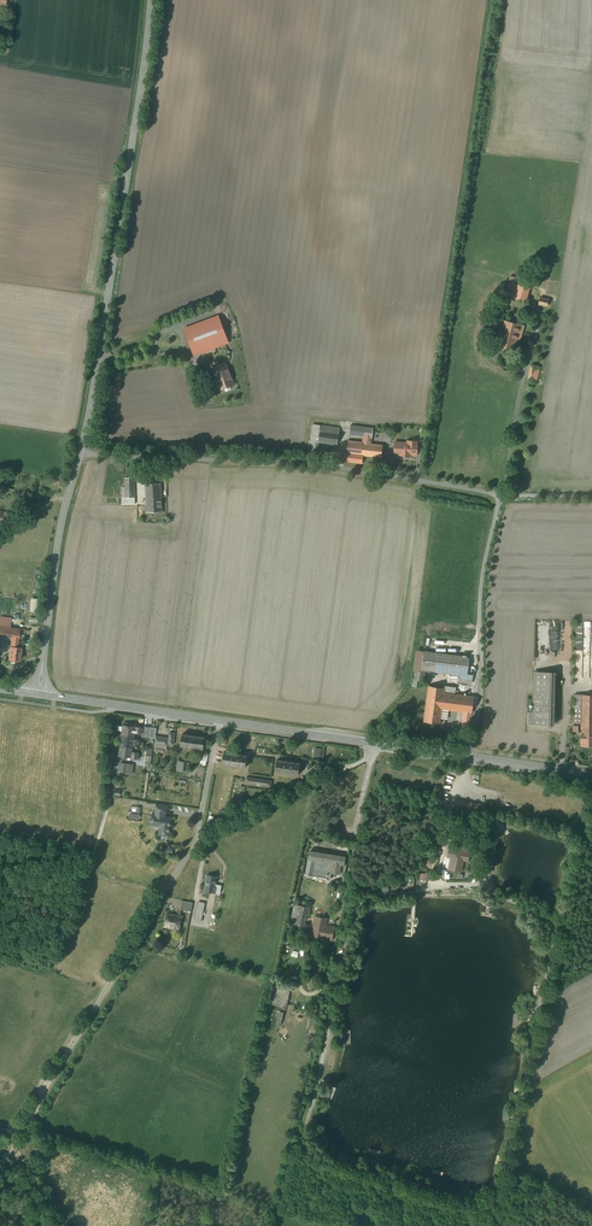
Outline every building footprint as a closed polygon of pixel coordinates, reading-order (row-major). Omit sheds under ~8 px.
[(530,287),(515,283),(516,277),(511,276),(505,296),(526,302),(530,287)] [(549,300),(540,297),(539,304),(548,306),(549,300)] [(219,316),(185,329),(194,355),(206,350),(205,348),(228,340),(219,316)] [(498,317),(490,321),(495,329),(502,325),(498,317)] [(520,325),(505,321),(499,346),(514,350),(520,325)] [(226,362),(212,367),(218,383),(217,383),(219,390),(235,384),(233,377),(232,377),(226,362)] [(540,367),(531,365),(527,381),(536,383),(540,367)] [(321,425),(313,424),(311,441),(310,441),(308,453),(315,454),(317,442),(318,442),(321,425)] [(340,428),(321,425),(318,442),(337,445),(340,428)] [(360,443),(360,442),(348,441),(347,453),(364,455),(367,455),(369,444),(371,444),(373,428),(350,425),(349,435),(363,436),(362,443),(360,443)] [(408,443),(395,442),(394,453),(395,453),(400,453),(400,455),(403,455),(406,455),(411,456),(411,454),(416,454),(416,455),(417,455),(417,441),(408,441),(408,443)] [(371,444),(369,444),(367,455),(382,457),(383,445),(371,444)] [(347,453),(346,461),(363,463),(364,455),(347,453)] [(134,478),(125,478),(126,498),(135,497),(134,478)] [(161,484),(146,484),(146,494),(161,494),(161,484)] [(161,494),(146,494),(147,512),(162,511),(161,494)] [(0,510),(0,523),(10,526),(13,514),(0,510)] [(0,617),(0,626),(11,628),(12,618),(0,617)] [(0,626),(0,639),(18,641),(20,629),(11,628),(0,626)] [(0,639),(0,647),(11,648),(9,659),(20,660),(21,648),(17,648),(18,641),(0,639)] [(463,656),(424,651),(422,669),(460,674),(459,682),(472,683),(473,675),(467,674),(469,658),(463,657),(463,656)] [(426,672),(415,671),(414,680),(424,681),(426,672)] [(555,672),(535,672),(534,712),(528,712),(528,724),(553,725),(555,672)] [(445,688),(429,686),(426,705),(442,707),(442,709),(464,712),(472,713),(474,696),(444,692),(445,688)] [(582,694),(574,694),(574,722),(581,722),(582,694)] [(582,694),(581,722),(581,726),(591,726),(591,695),(582,694)] [(442,707),(426,705),(424,722),(440,724),(442,709),(442,707)] [(472,713),(464,712),(462,726),(470,727),(472,713)] [(143,728),(132,726),(132,724),(128,723),(128,726),(124,725),(122,735),(128,736),(134,737),(134,736),(135,733),(142,734),(143,728)] [(151,727),(143,726),(143,728),(141,737),(149,738),(151,727)] [(581,726),(581,745),(591,746),(591,726),(581,726)] [(205,737),(182,734),(180,746),(203,749),(205,737)] [(128,736),(122,735),(120,746),(121,746),(127,747),(127,746),(133,747),(133,745),(134,739),(134,737),(128,736)] [(169,738),(156,736),(155,739),(154,744),(168,746),(168,744),(169,738)] [(127,747),(121,746),(119,756),(121,756),(121,759),(127,760),(127,757),(138,759),(139,753),(132,752),(133,747),(127,746),(127,747)] [(247,755),(224,752),(222,764),(245,767),(247,755)] [(300,763),(277,760),(275,772),(298,775),(300,763)] [(129,764),(120,763),(119,771),(128,772),(129,764)] [(272,781),(246,777),(246,782),(271,786),(272,781)] [(485,805),(455,800),(453,810),(483,815),(485,805)] [(166,804),(157,803),(157,804),(156,804),(155,812),(156,812),(165,813),(166,813),(167,805),(166,805),(166,804)] [(141,807),(132,806),(132,816),(140,817),(141,807)] [(427,809),(419,807),(417,814),(426,816),(427,809)] [(165,813),(156,812),(156,815),(151,815),(150,824),(150,823),(157,824),(157,825),(161,825),(160,834),(169,836),(172,818),(164,817),(165,813)] [(472,843),(464,842),(462,851),(470,852),(472,843)] [(462,851),(449,848),(448,856),(451,857),(449,868),(461,871),(464,860),(468,861),(470,852),(462,851)] [(346,857),(310,851),(306,875),(330,879),(331,872),(339,873),(341,864),(344,865),(346,857)] [(217,877),(207,875),(204,891),(216,893),(220,893),(221,887),(215,886),(217,877)] [(52,899),(51,899),(50,899),(48,899),(47,899),(46,900),(46,901),(45,902),(44,903),(44,904),(44,906),(45,907),(45,908),(46,909),(47,909),(48,910),(49,910),(51,910),(52,910),(53,909),(54,909),(55,908),(55,907),(56,906),(56,904),(56,903),(55,902),(55,901),(54,900),(53,899),(52,899)] [(193,902),(182,900),(181,909),(191,911),(193,902)] [(309,907),(294,905),(291,923),(305,925),(307,915),(307,916),(309,907)] [(203,910),(197,909),(195,920),(201,922),(203,910)] [(182,916),(167,913),(166,915),(165,915),(165,918),(166,919),(164,926),(169,927),(169,928),(175,929),(175,928),(180,929),(182,916)] [(327,919),(316,917),(314,929),(312,936),(332,940),(335,927),(326,926),(327,919)] [(295,973),(284,971),(282,979),(293,982),(295,973)] [(286,994),(275,991),(272,1004),(283,1007),(286,994)] [(24,1170),(25,1167),(24,1166),(24,1165),(23,1163),(21,1162),(18,1162),(16,1162),(15,1163),(13,1165),(13,1168),(13,1170),(14,1171),(15,1172),(16,1172),(17,1173),(19,1173),(21,1173),(23,1172),(24,1171),(24,1170)]
